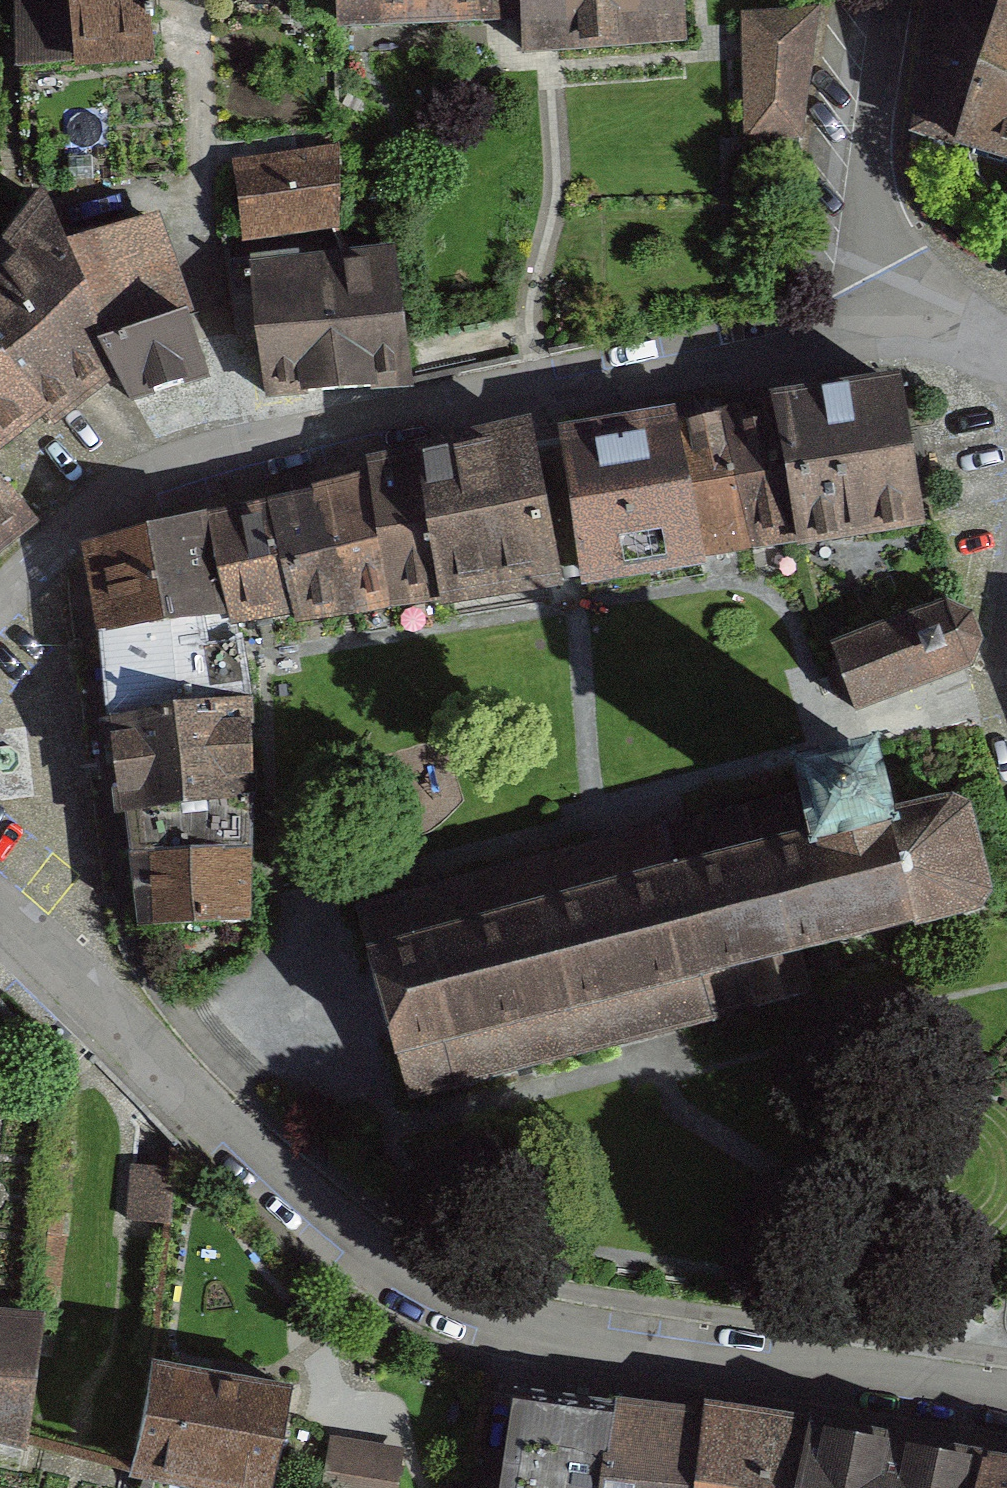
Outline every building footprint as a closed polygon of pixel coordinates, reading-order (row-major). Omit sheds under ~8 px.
[(20,66),(73,65),(75,78),(151,70),(144,2),(336,1),(336,0),(20,0),(20,66)] [(336,1),(337,22),(430,18),(429,0),(336,0),(336,1)] [(430,18),(522,14),(521,0),(429,0),(430,18)] [(522,14),(523,48),(682,37),(680,0),(521,0),(522,14)] [(976,0),(928,0),(911,130),(972,149),(974,163),(984,178),(1001,193),(1006,197),(1006,10),(976,0)] [(817,17),(741,16),(744,117),(802,114),(817,17)] [(336,223),(336,145),(239,164),(249,229),(336,223)] [(36,408),(47,425),(114,371),(103,344),(186,315),(149,219),(64,246),(49,204),(24,215),(0,262),(0,359),(36,408)] [(297,255),(232,261),(236,330),(259,330),(267,393),(408,384),(393,254),(299,263),(297,255)] [(186,315),(103,344),(114,371),(130,399),(206,376),(186,315)] [(36,408),(0,359),(0,438),(36,408)] [(898,382),(772,403),(773,407),(796,540),(920,521),(898,382)] [(773,407),(726,417),(748,549),(796,540),(773,407)] [(726,417),(675,425),(700,554),(748,549),(726,417)] [(700,554),(675,425),(568,446),(585,574),(700,554)] [(530,430),(418,456),(438,596),(441,599),(556,579),(530,430)] [(418,456),(370,465),(372,477),(391,602),(438,596),(418,456)] [(35,519),(0,477),(0,547),(35,519)] [(354,609),(391,602),(372,477),(316,491),(354,609)] [(294,620),(354,609),(316,491),(273,503),(293,612),(294,620)] [(293,612),(273,503),(211,516),(234,619),(293,612)] [(89,551),(102,631),(234,619),(211,516),(95,543),(89,551)] [(950,608),(836,653),(858,715),(976,673),(987,647),(978,621),(950,608)] [(102,631),(111,720),(247,703),(234,619),(102,631)] [(111,720),(122,811),(130,809),(233,795),(250,795),(247,703),(111,720)] [(794,792),(352,911),(364,954),(362,955),(389,1053),(391,1053),(404,1097),(804,991),(794,951),(972,908),(983,890),(960,808),(945,801),(883,816),(867,751),(789,771),(794,792)] [(130,809),(135,854),(193,852),(192,838),(230,837),(230,832),(249,833),(250,795),(233,795),(130,809)] [(193,852),(135,854),(143,916),(149,926),(245,921),(249,833),(230,832),(230,837),(192,838),(193,852)] [(171,1169),(133,1164),(125,1225),(163,1230),(171,1169)] [(27,1446),(42,1314),(0,1310),(0,1439),(27,1446)] [(153,1368),(132,1472),(208,1487),(267,1487),(289,1390),(153,1368)] [(520,1395),(508,1480),(507,1487),(609,1487),(622,1407),(520,1395)] [(622,1407),(609,1487),(798,1487),(811,1423),(703,1408),(700,1417),(622,1407)] [(811,1423),(798,1487),(976,1487),(984,1457),(811,1423)] [(318,1438),(308,1487),(386,1487),(393,1454),(318,1438)] [(984,1457),(976,1487),(1006,1487),(1006,1461),(984,1457)] [(452,1474),(450,1487),(507,1487),(508,1480),(452,1474)]
